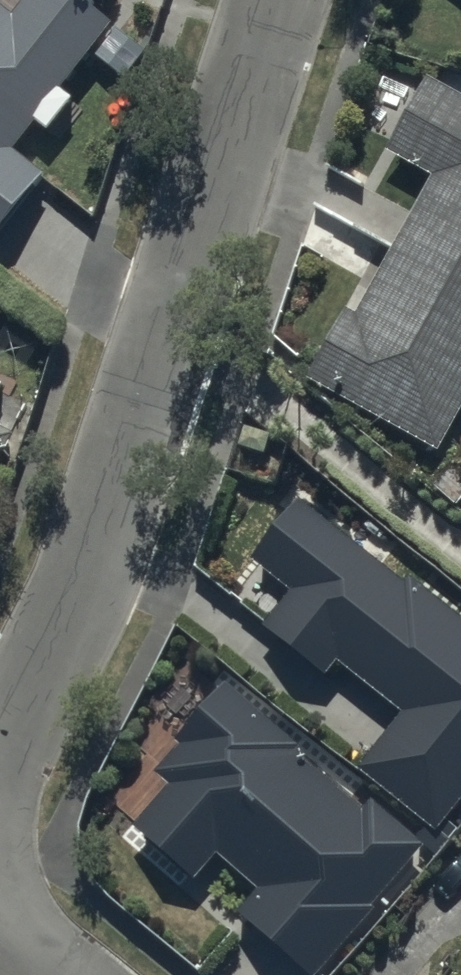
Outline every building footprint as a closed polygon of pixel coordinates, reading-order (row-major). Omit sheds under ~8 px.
[(7,175),(37,134),(39,134),(40,135),(42,135),(43,136),(45,136),(47,136),(48,136),(50,135),(52,135),(53,135),(55,134),(56,133),(58,133),(59,132),(61,131),(62,130),(63,129),(64,128),(65,126),(66,125),(67,124),(68,122),(68,120),(69,119),(69,117),(70,116),(70,114),(70,112),(70,111),(70,109),(69,107),(69,106),(68,104),(68,103),(67,101),(118,35),(73,0),(33,0),(14,24),(0,14),(0,169),(7,175)] [(432,86),(390,163),(421,181),(423,177),(437,185),(359,326),(348,320),(312,384),(319,388),(316,392),(441,462),(460,426),(460,102),(432,86)] [(49,224),(0,181),(0,281),(49,224)] [(15,447),(8,444),(21,417),(0,406),(0,477),(15,447)] [(301,508),(252,569),(289,600),(261,635),(327,689),(342,671),(404,722),(358,778),(437,843),(460,813),(460,626),(412,586),(405,594),(301,508)] [(425,854),(376,810),(367,820),(227,696),(153,780),(171,799),(135,839),(193,891),(221,859),(261,895),(237,922),(297,974),(332,974),(379,922),(371,915),(425,854)]
